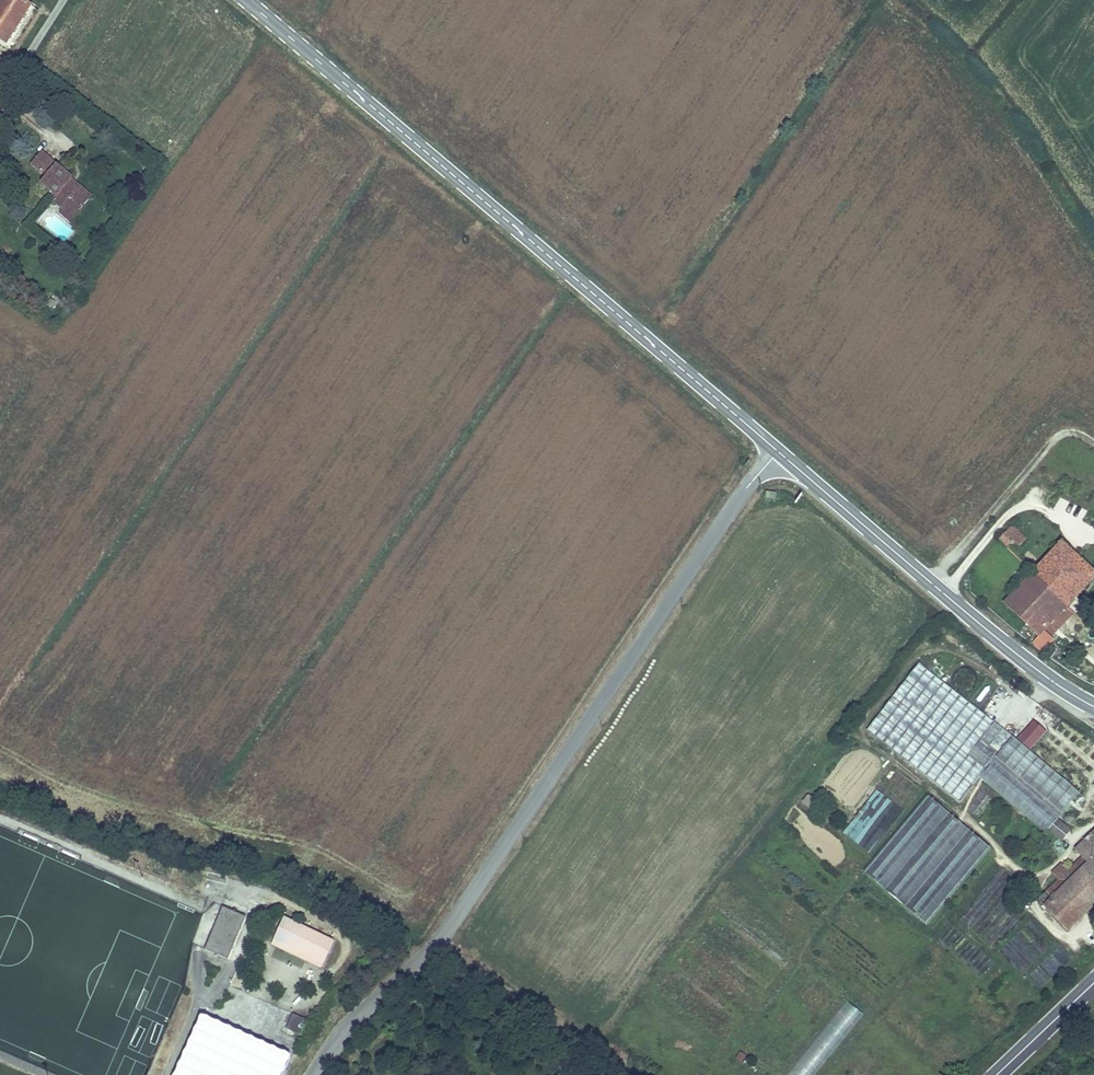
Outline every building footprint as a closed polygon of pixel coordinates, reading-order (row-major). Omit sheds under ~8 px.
[(17,0),(0,0),(0,41),(4,43),(27,6),(17,0)] [(55,203),(65,211),(66,208),(77,217),(89,202),(68,185),(73,179),(43,155),(34,166),(49,179),(44,185),(59,197),(55,203)] [(92,198),(72,181),(68,185),(89,202),(92,198)] [(66,208),(65,211),(61,216),(72,224),(77,217),(66,208)] [(1059,497),(1054,508),(1073,516),(1078,506),(1059,497)] [(1024,546),(1001,524),(994,533),(1000,538),(994,545),(1003,553),(1009,547),(1016,554),(1024,546)] [(1055,552),(1000,611),(1035,641),(1081,592),(1052,567),(1062,558),(1055,552)] [(1062,558),(1052,567),(1081,592),(1089,583),(1062,558)] [(1042,654),(1048,660),(1057,649),(1050,644),(1042,654)] [(1038,740),(992,792),(1040,833),(1051,821),(1043,814),(1077,774),(1066,766),(1032,805),(1029,801),(1063,762),(1052,753),(1018,791),(1014,789),(1050,749),(1038,740)] [(869,855),(903,810),(875,789),(842,834),(869,855)] [(808,794),(801,802),(811,810),(817,802),(808,794)] [(929,925),(991,847),(927,796),(864,874),(929,925)] [(1062,844),(1072,831),(1059,820),(1049,833),(1062,844)] [(1086,890),(1093,898),(1093,836),(1092,835),(1070,856),(1083,867),(1037,911),(1059,934),(1078,917),(1067,906),(1086,890)] [(1086,890),(1067,906),(1078,917),(1093,902),(1093,898),(1086,890)] [(212,902),(194,946),(216,954),(234,910),(212,902)] [(274,911),(263,933),(314,957),(325,933),(274,911)] [(314,957),(263,933),(260,940),(312,964),(314,957)] [(271,1022),(285,1028),(292,1012),(278,1006),(271,1022)] [(290,1054),(197,1017),(174,1074),(281,1074),(290,1054)]
